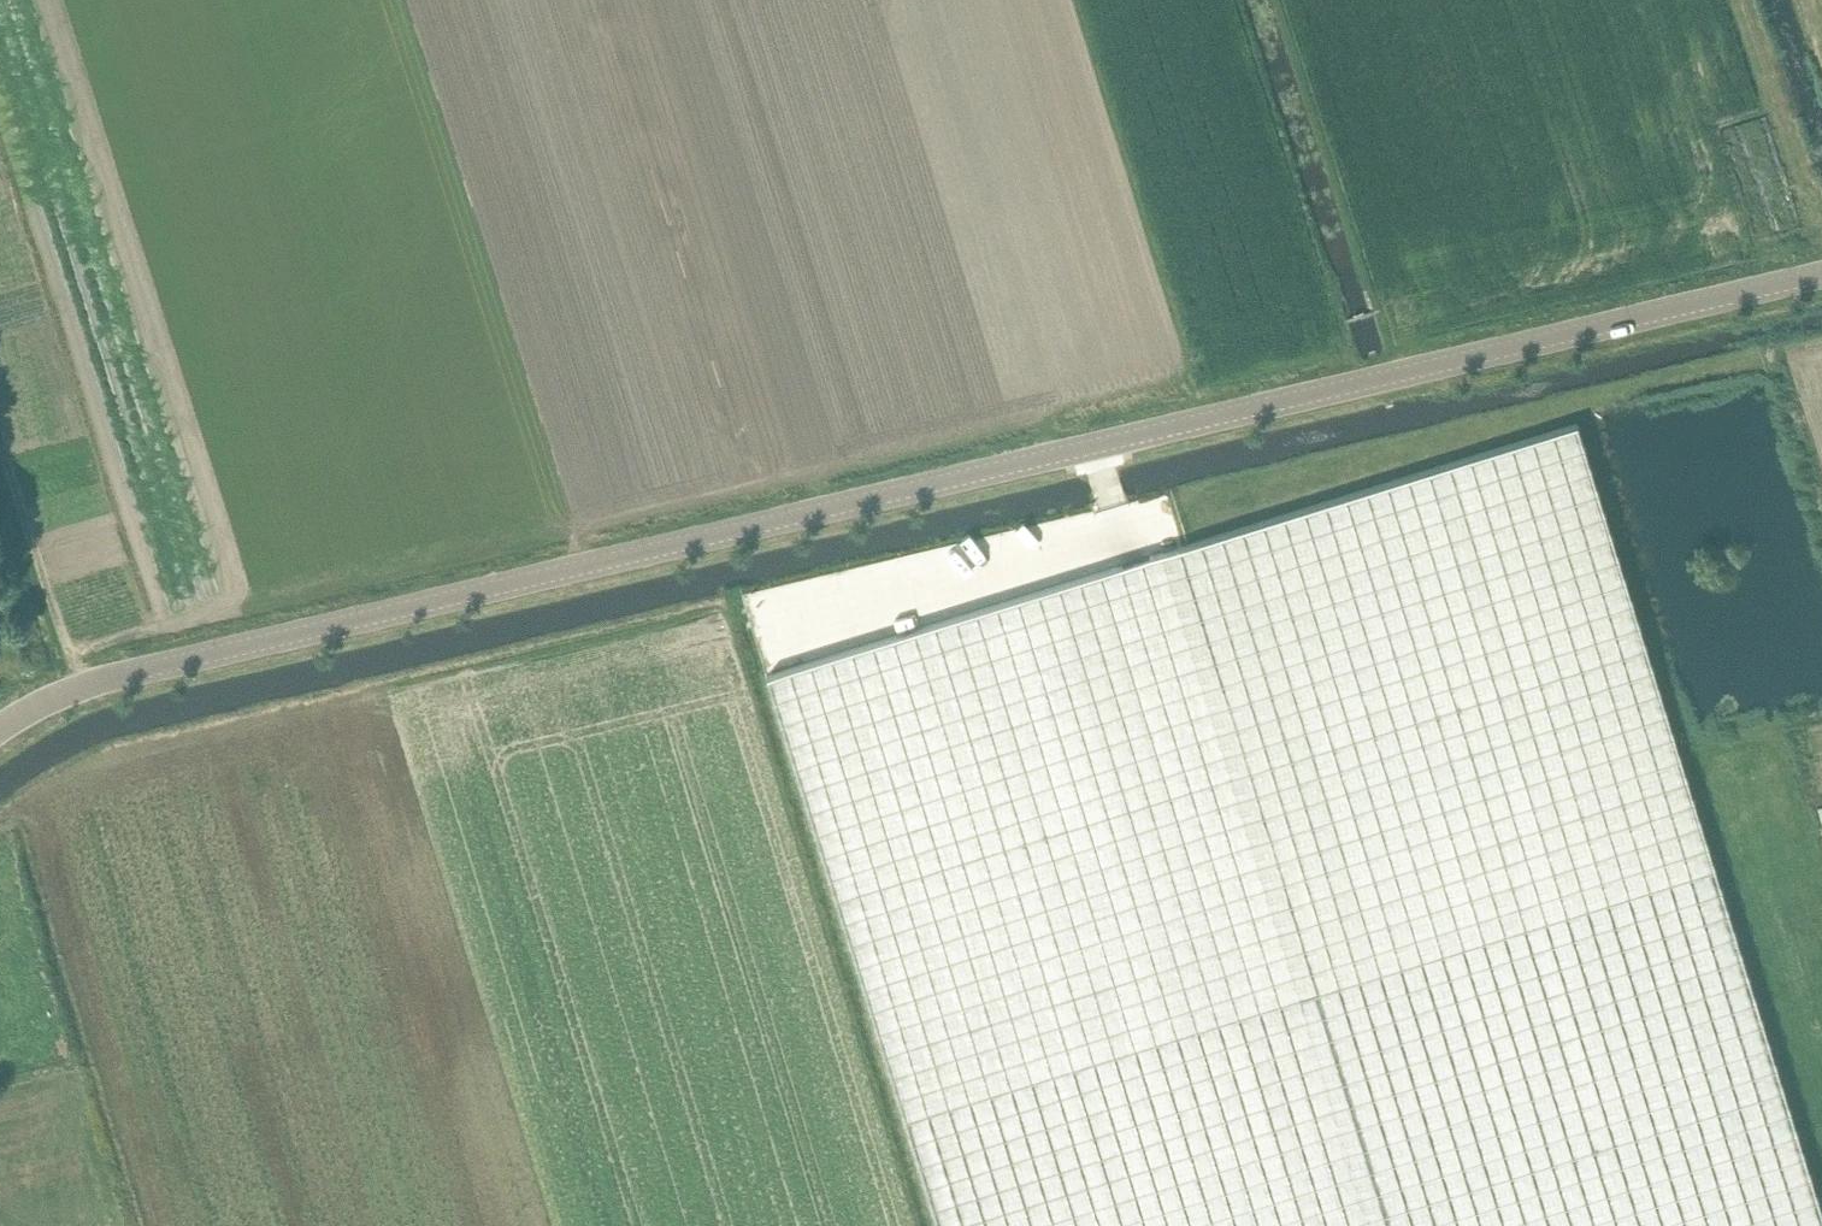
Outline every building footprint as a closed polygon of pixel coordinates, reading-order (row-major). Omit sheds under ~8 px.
[(768,675),(783,721),(940,1225),(1821,1225),(1821,1210),(1679,751),(1592,469),(1578,424),(1184,546),(1120,566),(768,675)]
